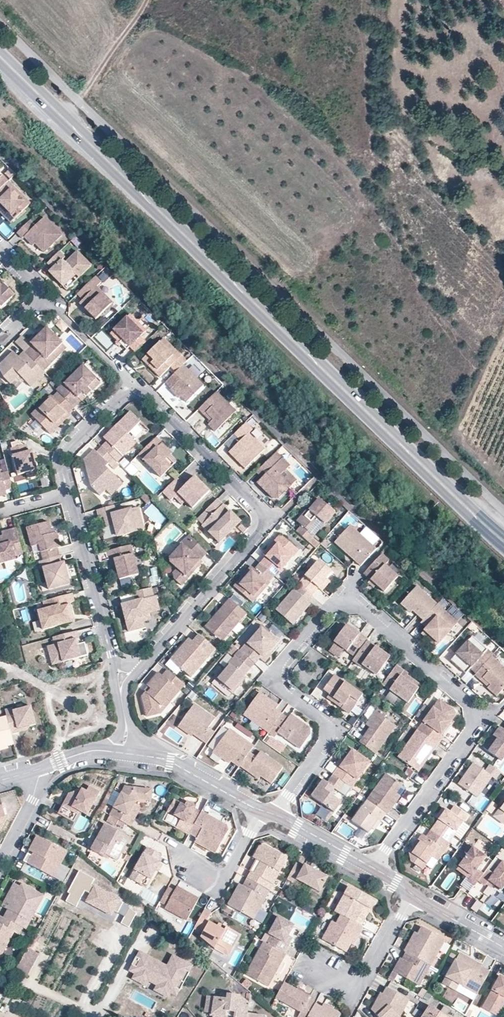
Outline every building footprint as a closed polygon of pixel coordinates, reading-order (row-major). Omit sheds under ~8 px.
[(7,181),(0,189),(0,208),(13,220),(29,203),(7,181)] [(13,220),(0,208),(0,212),(11,222),(13,220)] [(35,225),(30,220),(17,233),(24,239),(27,236),(45,254),(63,236),(43,217),(35,225)] [(65,257),(59,251),(48,262),(54,268),(51,271),(63,282),(71,274),(73,277),(77,273),(81,277),(93,265),(78,251),(66,263),(63,260),(65,257)] [(65,285),(73,277),(71,274),(63,282),(62,283),(65,285)] [(102,283),(94,276),(79,292),(85,298),(81,302),(87,307),(89,305),(93,308),(90,310),(98,318),(114,303),(97,287),(102,283)] [(15,297),(14,293),(8,287),(7,289),(4,287),(0,283),(0,312),(15,297)] [(130,346),(135,351),(146,341),(140,335),(147,328),(130,312),(110,331),(117,339),(121,343),(127,349),(130,346)] [(36,344),(27,352),(45,370),(69,347),(49,326),(41,333),(33,341),(36,344)] [(30,339),(33,341),(41,333),(38,331),(30,339)] [(171,365),(181,356),(164,339),(160,344),(172,357),(167,362),(171,365)] [(160,376),(171,365),(167,362),(172,357),(160,344),(147,356),(155,365),(152,368),(160,376)] [(25,350),(20,355),(16,350),(0,365),(0,368),(4,375),(13,384),(22,375),(33,387),(48,373),(45,370),(27,352),(25,350)] [(144,359),(152,368),(155,365),(147,356),(144,359)] [(182,365),(186,361),(181,356),(171,365),(176,371),(182,365)] [(67,382),(59,389),(60,391),(76,406),(84,399),(85,400),(90,396),(91,394),(89,393),(92,391),(93,392),(95,391),(103,382),(86,365),(68,383),(67,382)] [(176,371),(166,381),(172,387),(173,386),(182,395),(187,401),(203,386),(182,365),(176,371)] [(173,386),(172,387),(171,389),(180,398),(182,395),(173,386)] [(71,411),(76,406),(60,391),(56,396),(54,394),(34,414),(53,433),(73,414),(71,411)] [(215,391),(199,408),(205,414),(207,411),(213,418),(211,420),(207,424),(215,431),(235,411),(215,391)] [(114,458),(117,461),(135,442),(127,434),(140,421),(129,410),(114,426),(115,430),(113,433),(110,430),(102,438),(105,441),(101,445),(114,458)] [(207,411),(205,414),(211,420),(213,418),(207,411)] [(244,422),(233,433),(240,439),(230,449),(238,458),(236,460),(244,468),(265,448),(249,432),(252,429),(244,422)] [(169,450),(156,437),(139,453),(162,476),(176,462),(170,455),(167,452),(169,450)] [(40,469),(35,450),(31,451),(29,443),(27,444),(21,440),(13,442),(14,447),(13,447),(20,475),(29,472),(40,469)] [(114,458),(101,445),(95,451),(84,462),(90,486),(99,494),(105,489),(111,494),(122,483),(105,466),(114,458)] [(84,462),(95,451),(92,448),(83,457),(84,462)] [(238,458),(230,449),(228,452),(236,460),(238,458)] [(275,452),(256,471),(261,476),(257,482),(263,488),(266,485),(270,489),(267,492),(272,498),(278,498),(290,486),(280,475),(285,470),(289,465),(275,452)] [(14,488),(9,470),(2,473),(0,466),(0,496),(8,494),(6,489),(14,488)] [(29,472),(30,478),(42,475),(40,469),(29,472)] [(296,480),(285,470),(280,475),(290,486),(296,480)] [(185,486),(176,478),(163,491),(171,500),(178,493),(193,508),(209,492),(194,477),(185,486)] [(295,531),(307,542),(333,512),(318,498),(307,510),(297,522),(300,525),(295,531)] [(220,543),(241,522),(231,513),(229,515),(222,508),(225,506),(217,499),(206,510),(212,517),(203,525),(220,543)] [(114,505),(97,509),(99,517),(103,516),(106,527),(113,525),(116,536),(144,529),(138,507),(116,513),(114,505)] [(231,513),(225,506),(222,508),(229,515),(231,513)] [(297,522),(307,510),(305,508),(294,520),(297,522)] [(203,525),(212,517),(206,510),(197,519),(203,525)] [(45,559),(60,555),(58,547),(63,545),(58,531),(55,532),(54,528),(52,521),(28,527),(33,544),(40,542),(45,559)] [(116,536),(113,525),(106,527),(102,528),(104,539),(116,536)] [(359,566),(374,549),(348,526),(332,543),(344,553),(346,550),(353,556),(351,559),(359,566)] [(18,528),(9,530),(10,534),(3,535),(0,536),(0,563),(17,558),(17,556),(24,554),(18,528)] [(279,534),(269,546),(272,549),(282,537),(279,534)] [(199,560),(207,553),(190,536),(181,544),(182,546),(172,555),(173,561),(177,565),(172,569),(174,577),(181,583),(193,571),(191,568),(199,560)] [(265,555),(259,562),(274,575),(296,549),(282,537),(272,549),(269,546),(262,553),(265,555)] [(130,544),(107,550),(110,559),(113,558),(115,567),(118,578),(137,573),(130,544)] [(107,550),(95,553),(97,562),(110,559),(107,550)] [(346,550),(344,553),(351,559),(353,556),(346,550)] [(387,559),(380,554),(363,574),(369,579),(376,585),(383,591),(397,576),(383,563),(387,559)] [(63,564),(61,555),(60,555),(45,559),(40,561),(42,569),(44,568),(50,591),(72,585),(66,563),(63,564)] [(201,563),(199,560),(191,568),(193,571),(201,563)] [(318,561),(297,584),(299,586),(310,595),(317,587),(326,577),(330,572),(318,561)] [(274,575),(259,562),(254,568),(250,565),(233,585),(254,603),(271,583),(269,582),(275,575),(274,575)] [(329,580),(326,577),(317,587),(321,590),(329,580)] [(376,585),(369,579),(366,582),(373,588),(376,585)] [(308,603),(313,598),(310,595),(299,586),(294,592),(292,590),(275,609),(292,625),(300,615),(300,610),(303,612),(309,604),(308,603)] [(422,620),(436,604),(416,586),(399,605),(407,612),(409,609),(413,612),(422,620)] [(151,587),(134,592),(137,600),(121,605),(128,631),(145,627),(143,622),(152,619),(150,612),(159,610),(156,596),(154,596),(151,587)] [(74,614),(70,601),(76,600),(74,592),(45,600),(47,608),(39,610),(42,621),(44,628),(60,624),(58,618),(74,614)] [(137,600),(134,592),(118,596),(121,605),(137,600)] [(246,613),(228,597),(222,605),(225,607),(217,616),(215,613),(204,626),(222,641),(246,613)] [(457,622),(436,604),(422,620),(420,623),(426,628),(423,631),(430,637),(428,640),(435,646),(457,622)] [(225,607),(222,605),(215,613),(217,616),(225,607)] [(75,620),(74,614),(58,618),(60,624),(75,620)] [(254,664),(255,665),(259,660),(261,662),(269,652),(279,641),(262,627),(239,652),(254,664)] [(368,640),(369,639),(354,628),(351,631),(345,627),(334,642),(356,657),(368,640)] [(78,630),(54,636),(56,643),(48,645),(53,664),(81,657),(77,644),(76,639),(81,638),(78,630)] [(430,637),(423,631),(421,634),(428,640),(430,637)] [(214,648),(197,634),(191,640),(186,646),(182,643),(169,659),(190,676),(214,648)] [(491,656),(493,655),(472,636),(451,660),(457,665),(459,662),(463,665),(460,668),(466,673),(471,667),(476,672),(491,656)] [(186,646),(191,640),(187,637),(182,643),(186,646)] [(356,657),(354,660),(363,667),(364,665),(377,674),(390,656),(382,650),(380,653),(375,650),(377,647),(368,640),(356,657)] [(88,655),(85,642),(77,644),(81,657),(88,655)] [(344,649),(334,642),(328,650),(338,657),(344,649)] [(231,645),(225,651),(233,658),(214,680),(231,694),(243,681),(241,679),(244,676),(254,664),(239,652),(231,645)] [(269,652),(261,662),(264,665),(272,655),(269,652)] [(474,674),(481,680),(484,678),(491,684),(488,687),(487,688),(497,696),(503,688),(503,667),(491,656),(476,672),(474,674)] [(396,665),(382,685),(408,704),(418,689),(404,680),(407,676),(408,674),(396,665)] [(184,684),(167,670),(162,676),(158,672),(147,685),(152,688),(148,692),(146,691),(142,695),(148,717),(159,713),(157,706),(159,704),(160,705),(166,698),(169,701),(184,684)] [(324,690),(330,694),(344,704),(342,708),(350,714),(362,696),(334,676),(324,690)] [(404,680),(418,689),(421,686),(407,676),(404,680)] [(484,678),(481,680),(488,687),(491,684),(484,678)] [(267,733),(280,714),(273,710),(274,708),(268,704),(270,701),(258,694),(243,716),(267,733)] [(344,704),(330,694),(327,697),(342,708),(344,704)] [(164,708),(169,701),(166,698),(160,705),(164,708)] [(439,701),(431,711),(435,714),(442,703),(439,701)] [(431,711),(417,731),(438,745),(445,737),(443,735),(447,729),(445,728),(450,721),(451,722),(454,718),(453,711),(442,703),(435,714),(431,711)] [(192,735),(205,745),(213,734),(206,729),(213,719),(193,705),(178,725),(192,735)] [(4,709),(6,715),(10,732),(21,729),(20,726),(24,725),(28,727),(29,727),(31,723),(35,722),(30,706),(13,710),(12,707),(4,709)] [(367,720),(375,710),(371,706),(362,716),(367,720)] [(370,729),(359,743),(376,755),(396,727),(385,719),(387,716),(378,709),(365,726),(370,729)] [(286,718),(280,714),(267,733),(273,737),(275,734),(299,750),(309,735),(309,728),(303,724),(302,727),(297,724),(299,721),(289,714),(286,718)] [(0,716),(0,745),(8,743),(13,742),(10,732),(6,715),(0,716)] [(443,735),(445,737),(454,724),(451,722),(450,721),(445,728),(447,729),(443,735)] [(190,738),(192,735),(178,725),(176,727),(190,738)] [(502,728),(486,750),(503,763),(503,729),(502,728)] [(230,761),(238,767),(239,766),(248,753),(252,748),(227,731),(211,754),(220,760),(221,759),(223,756),(230,761)] [(438,745),(417,731),(398,758),(419,772),(426,762),(423,759),(429,751),(433,753),(438,745)] [(336,765),(339,767),(340,768),(352,751),(348,748),(336,765)] [(340,768),(334,776),(346,784),(352,789),(370,764),(352,751),(340,768)] [(423,759),(426,762),(433,753),(429,751),(423,759)] [(248,753),(239,766),(246,771),(248,767),(260,776),(271,784),(283,768),(259,752),(255,757),(248,753)] [(497,781),(502,774),(490,766),(485,772),(473,764),(465,774),(467,776),(465,779),(463,778),(458,785),(479,799),(493,779),(497,781)] [(248,767),(246,771),(258,779),(260,776),(248,767)] [(334,776),(333,775),(327,784),(322,790),(318,787),(311,798),(333,814),(341,804),(330,796),(335,789),(340,793),(346,784),(334,776)] [(388,814),(389,814),(398,801),(394,798),(396,795),(402,787),(386,775),(368,800),(388,814)] [(92,781),(89,786),(87,790),(82,787),(79,785),(72,789),(65,802),(73,806),(75,802),(82,806),(90,810),(103,787),(92,781)] [(322,790),(327,784),(323,781),(318,787),(322,790)] [(126,787),(110,816),(120,822),(131,828),(135,819),(129,816),(135,806),(138,801),(149,802),(151,791),(126,787)] [(178,826),(190,832),(191,831),(202,812),(196,809),(197,806),(189,802),(187,805),(183,803),(176,799),(169,811),(182,819),(178,826)] [(388,814),(368,800),(352,822),(368,834),(372,828),(378,820),(382,822),(388,814)] [(495,817),(503,823),(503,805),(495,817)] [(141,809),(135,806),(129,816),(135,819),(141,809)] [(442,821),(434,834),(451,846),(471,818),(457,808),(453,816),(448,812),(442,821)] [(438,819),(442,821),(448,812),(445,810),(438,819)] [(228,826),(203,811),(202,812),(191,831),(199,836),(196,841),(205,846),(207,842),(211,844),(209,848),(217,852),(230,830),(228,826)] [(120,822),(110,816),(107,821),(117,827),(120,822)] [(378,820),(372,828),(376,830),(382,822),(378,820)] [(91,850),(103,857),(104,854),(109,857),(118,862),(131,839),(106,825),(91,850)] [(441,863),(453,847),(451,846),(434,834),(430,840),(427,838),(424,844),(421,842),(412,855),(414,864),(425,872),(435,859),(441,863)] [(30,852),(34,855),(37,856),(36,859),(32,857),(28,865),(54,878),(67,854),(37,838),(30,852)] [(247,879),(269,892),(287,859),(264,846),(256,859),(261,862),(255,874),(251,872),(247,879)] [(256,859),(264,846),(259,847),(253,857),(256,859)] [(157,870),(160,864),(158,863),(162,855),(148,847),(130,877),(140,883),(144,876),(151,880),(157,870)] [(480,878),(492,861),(473,847),(458,866),(471,876),(470,878),(477,882),(478,881),(480,878)] [(98,867),(103,857),(91,850),(87,857),(98,867)] [(492,861),(480,878),(487,883),(488,881),(493,885),(501,891),(503,886),(503,863),(496,857),(492,861)] [(296,863),(287,879),(295,884),(297,880),(321,893),(329,878),(316,871),(310,867),(305,865),(303,867),(296,863)] [(471,876),(458,866),(456,869),(469,879),(470,878),(471,876)] [(91,887),(95,880),(79,872),(68,894),(69,894),(65,902),(76,908),(84,892),(91,895),(87,903),(111,915),(113,912),(118,914),(123,904),(91,887)] [(259,909),(269,892),(247,879),(243,887),(240,892),(236,890),(228,903),(230,907),(252,920),(259,909)] [(0,906),(7,909),(19,886),(13,883),(0,906)] [(3,917),(22,927),(25,929),(43,895),(21,883),(19,886),(7,909),(3,917)] [(491,888),(488,886),(483,893),(488,897),(493,889),(491,888)] [(168,887),(161,899),(168,903),(166,907),(188,919),(197,902),(187,897),(189,894),(178,887),(175,891),(168,887)] [(342,917),(355,925),(365,908),(370,911),(375,902),(349,888),(334,913),(342,917)] [(187,897),(197,902),(199,899),(189,894),(187,897)] [(470,908),(476,913),(482,904),(477,900),(470,908)] [(125,918),(129,909),(123,904),(118,914),(125,918)] [(206,907),(195,926),(204,931),(202,934),(217,943),(219,939),(228,944),(231,940),(236,942),(241,933),(227,925),(225,929),(207,919),(212,911),(206,907)] [(361,928),(370,911),(365,908),(355,925),(361,928)] [(129,930),(137,915),(129,909),(125,918),(121,925),(129,930)] [(258,923),(264,912),(259,909),(252,920),(258,923)] [(0,915),(0,959),(14,933),(18,935),(22,927),(3,917),(0,915)] [(267,942),(285,953),(291,941),(287,939),(289,934),(295,924),(279,915),(269,933),(272,934),(267,942)] [(358,939),(363,929),(361,928),(355,925),(342,917),(337,926),(332,923),(322,941),(344,953),(349,945),(354,936),(358,939)] [(411,940),(405,951),(408,953),(431,966),(446,940),(423,927),(420,934),(415,943),(411,940)] [(415,943),(420,934),(416,931),(411,940),(415,943)] [(353,947),(358,939),(354,936),(349,945),(353,947)] [(219,939),(217,943),(231,951),(236,942),(231,940),(228,944),(219,939)] [(282,962),(287,954),(285,953),(267,942),(265,941),(247,974),(269,986),(275,976),(272,974),(279,960),(282,962)] [(22,958),(17,967),(29,974),(34,965),(42,950),(30,944),(22,958)] [(168,969),(174,958),(190,967),(187,972),(189,973),(193,966),(173,955),(167,966),(140,951),(136,957),(146,962),(148,958),(168,969)] [(420,986),(431,966),(408,953),(404,959),(402,963),(399,962),(394,971),(420,986)] [(477,995),(490,972),(482,968),(483,966),(474,961),(471,966),(467,964),(470,959),(460,954),(443,984),(455,991),(458,985),(477,995)] [(180,991),(189,973),(187,972),(190,967),(174,958),(168,969),(148,958),(146,962),(136,957),(132,965),(134,966),(132,970),(137,973),(135,978),(145,983),(148,979),(159,985),(157,990),(167,995),(169,991),(175,994),(177,990),(180,991)] [(275,976),(282,962),(279,960),(272,974),(275,976)] [(128,971),(134,974),(131,979),(146,987),(149,982),(156,986),(153,991),(168,999),(170,994),(176,997),(180,991),(177,990),(175,994),(169,991),(167,995),(157,990),(159,985),(148,979),(145,983),(135,978),(137,973),(132,970),(134,966),(132,965),(128,971)] [(502,975),(484,1006),(498,1015),(503,1004),(503,976),(502,975)] [(315,1004),(308,1000),(310,997),(284,982),(276,997),(300,1011),(297,1016),(308,1016),(315,1004)] [(389,988),(385,996),(383,995),(378,1002),(381,1004),(379,1008),(376,1007),(373,1012),(378,1016),(401,1016),(410,1001),(389,988)] [(248,1013),(249,1004),(239,996),(227,995),(226,999),(207,997),(204,1013),(210,1013),(213,1016),(247,1016),(248,1013)] [(315,1004),(308,1016),(340,1016),(338,1013),(324,1005),(322,1008),(315,1004)] [(422,1016),(448,1016),(430,1005),(422,1016)]
